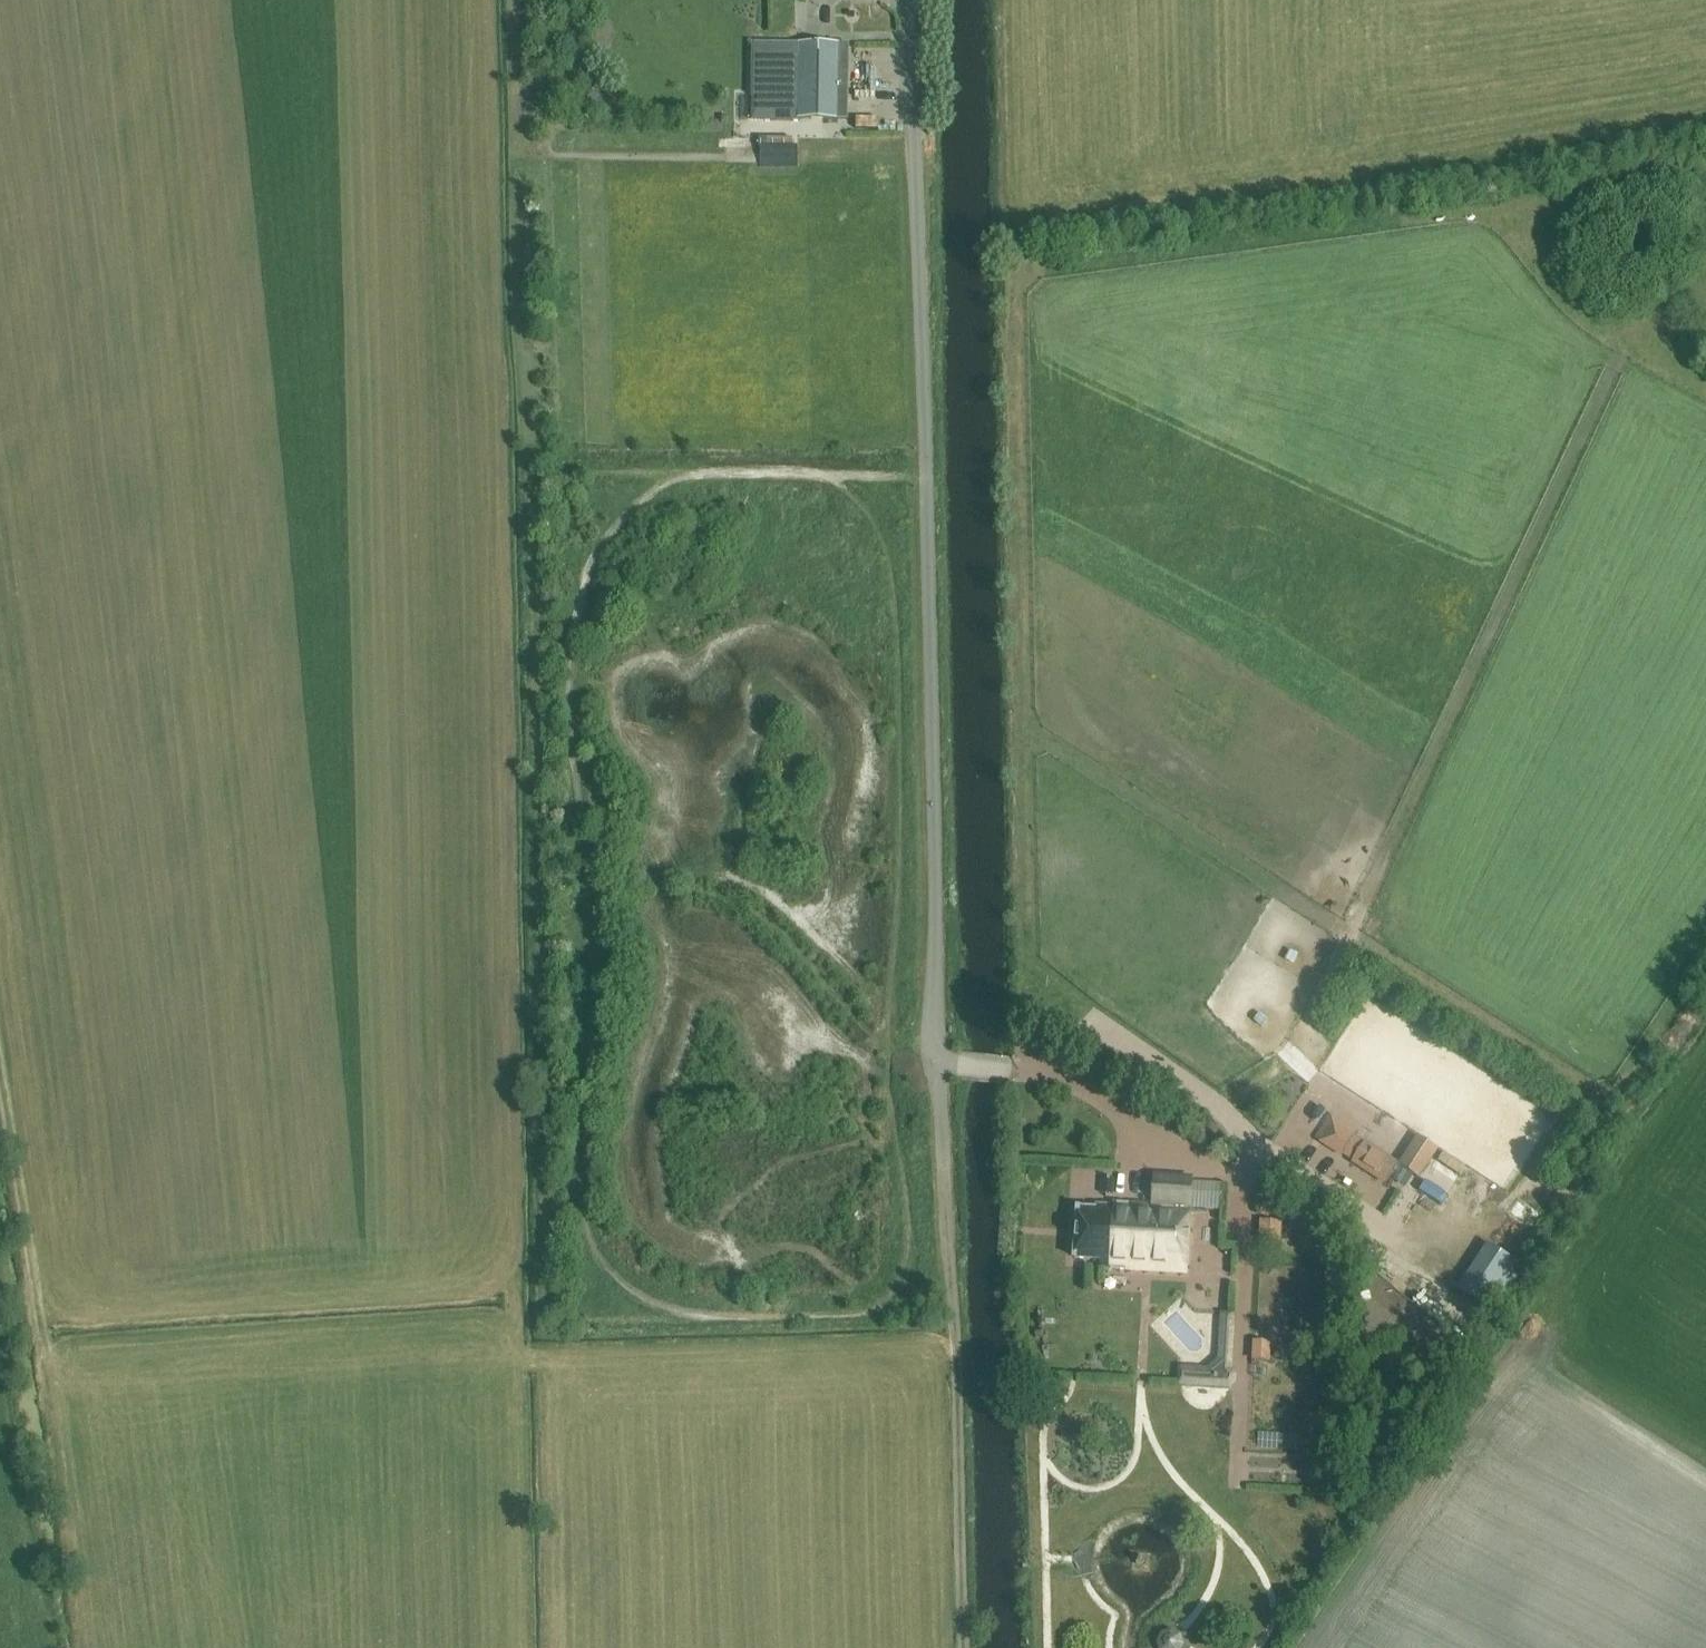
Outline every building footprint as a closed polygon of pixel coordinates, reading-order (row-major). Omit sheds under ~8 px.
[(849,119),(849,43),(752,42),(751,120),(799,121),(799,119),(849,119)] [(1353,1159),(1387,1181),(1400,1161),(1366,1139),(1365,1141),(1354,1134),(1357,1130),(1331,1113),(1316,1137),(1341,1154),(1343,1151),(1354,1158),(1353,1159)] [(1420,1137),(1400,1167),(1417,1178),(1437,1148),(1420,1137)] [(1153,1175),(1151,1204),(1114,1202),(1114,1206),(1098,1205),(1098,1209),(1076,1207),(1074,1258),(1100,1260),(1100,1268),(1186,1272),(1191,1177),(1153,1175)] [(1261,1240),(1281,1241),(1282,1221),(1262,1220),(1261,1240)] [(1488,1241),(1458,1288),(1496,1312),(1526,1265),(1488,1241)] [(1214,1384),(1214,1386),(1229,1386),(1234,1382),(1234,1373),(1229,1368),(1232,1314),(1223,1314),(1220,1360),(1209,1369),(1182,1369),(1182,1384),(1214,1384)] [(1252,1341),(1251,1361),(1269,1362),(1270,1342),(1252,1341)] [(1167,1647),(1192,1647),(1184,1627),(1162,1636),(1167,1647)]
